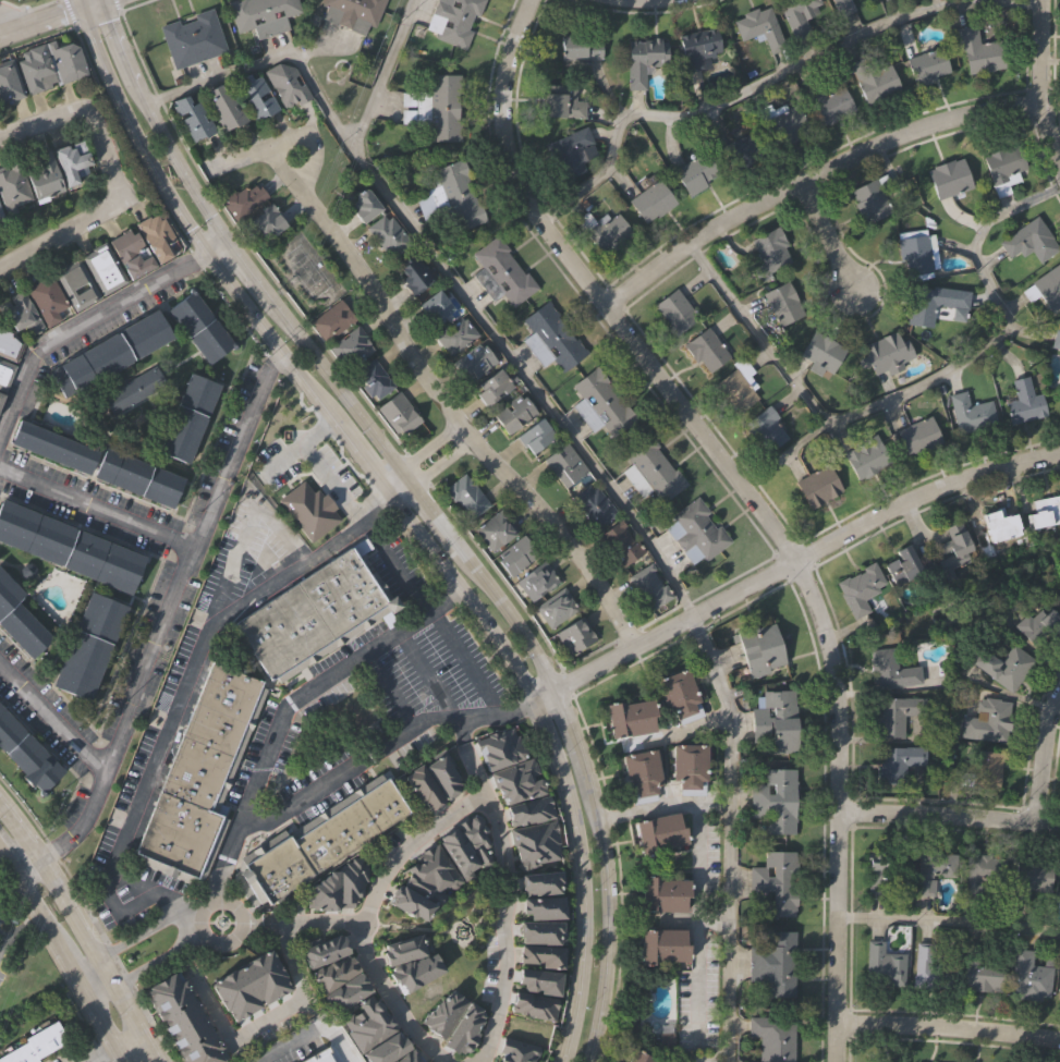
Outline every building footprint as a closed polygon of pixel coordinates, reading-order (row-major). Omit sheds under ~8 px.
[(240,30),(230,0),(300,0),(303,10),(288,14),(291,26),(259,37),(256,25),(240,30)] [(324,2),(324,0),(386,0),(376,25),(370,22),(366,32),(325,15),(329,4),(324,2)] [(426,27),(436,0),(453,0),(451,4),(458,7),(459,1),(456,0),(484,0),(479,15),(473,13),(467,29),(473,30),(466,49),(434,37),(436,30),(426,27)] [(777,2),(781,0),(818,0),(824,12),(804,23),(808,32),(795,38),(777,2)] [(838,19),(829,0),(849,0),(854,11),(838,19)] [(178,68),(161,24),(180,17),(182,23),(198,17),(196,12),(214,5),(229,48),(178,68)] [(730,22),(767,5),(787,48),(770,56),(763,38),(741,48),(730,22)] [(1002,66),(965,74),(957,28),(974,25),(977,44),(997,40),(1002,66)] [(682,64),(675,36),(714,27),(720,56),(699,60),(702,68),(683,72),(682,64)] [(559,59),(558,37),(599,36),(600,58),(559,59)] [(60,83),(45,41),(53,38),(57,45),(70,40),(76,44),(88,74),(60,83)] [(666,39),(666,65),(645,65),(645,89),(626,89),(626,38),(666,39)] [(59,84),(28,94),(17,60),(23,59),(21,52),(27,50),(26,47),(45,41),(59,84)] [(948,72),(913,84),(905,58),(940,47),(948,72)] [(882,50),(899,89),(865,103),(849,64),(882,50)] [(27,94),(0,102),(0,60),(13,56),(27,94)] [(308,95),(284,109),(263,72),(287,58),(308,95)] [(464,138),(429,138),(429,122),(403,122),(403,107),(416,107),(416,103),(403,103),(403,88),(430,88),(430,72),(466,72),(466,90),(461,90),(461,115),(464,115),(464,125),(461,126),(461,133),(464,133),(464,138)] [(256,73),(277,109),(255,121),(234,85),(256,73)] [(224,131),(204,93),(224,82),(245,120),(224,131)] [(540,118),(543,85),(575,86),(575,100),(585,101),(584,120),(540,118)] [(808,100),(842,86),(854,112),(820,127),(808,100)] [(197,99),(214,130),(191,142),(170,101),(184,94),(190,103),(197,99)] [(809,133),(776,147),(764,121),(797,106),(809,133)] [(580,146),(588,169),(560,179),(546,141),(586,126),(592,143),(580,146)] [(721,147),(753,131),(765,155),(732,171),(721,147)] [(68,187),(54,150),(85,139),(94,164),(74,171),(78,183),(68,187)] [(982,157),(1016,145),(1025,169),(1015,172),(1019,181),(1007,185),(1009,193),(996,197),(982,157)] [(65,190),(37,199),(27,171),(40,166),(36,155),(51,149),(65,190)] [(672,171),(704,151),(719,175),(687,195),(672,171)] [(434,169),(464,156),(471,173),(468,174),(471,182),(468,183),(474,195),(475,195),(478,203),(479,202),(486,218),(458,230),(450,212),(438,217),(427,188),(436,184),(432,176),(436,175),(434,169)] [(935,199),(925,170),(960,157),(971,186),(935,199)] [(8,207),(0,188),(0,167),(7,164),(8,167),(11,166),(10,163),(21,160),(35,196),(8,207)] [(891,211),(863,225),(845,192),(875,176),(891,211)] [(626,199),(657,179),(674,203),(644,223),(626,199)] [(268,198),(234,222),(221,204),(254,180),(268,198)] [(380,210),(361,224),(345,203),(365,188),(380,210)] [(618,211),(633,231),(605,255),(576,219),(587,210),(581,203),(585,198),(593,207),(588,210),(596,220),(606,211),(610,218),(618,211)] [(265,242),(248,221),(269,204),(287,224),(265,242)] [(160,260),(137,221),(151,213),(153,216),(158,211),(162,218),(167,216),(181,241),(173,245),(176,251),(160,260)] [(411,245),(390,259),(366,228),(387,212),(411,245)] [(1058,247),(1039,260),(1027,245),(1010,258),(998,243),(1035,216),(1058,247)] [(133,277),(112,237),(124,231),(123,229),(130,225),(133,232),(138,229),(157,264),(133,277)] [(745,242),(777,227),(793,261),(757,279),(751,265),(755,263),(745,242)] [(507,252),(524,273),(525,271),(537,285),(513,306),(501,292),(494,298),(473,274),(483,266),(473,254),(497,233),(510,248),(507,252)] [(897,237),(926,233),(933,270),(902,276),(897,237)] [(105,293),(83,254),(94,247),(92,244),(106,235),(130,279),(105,293)] [(76,308),(54,269),(80,255),(101,294),(76,308)] [(435,280),(413,296),(393,271),(415,255),(435,280)] [(1020,289),(1059,260),(1059,303),(1050,309),(1040,295),(1029,303),(1020,289)] [(49,324),(28,285),(52,272),(70,304),(59,310),(62,317),(49,324)] [(777,326),(760,293),(785,281),(802,314),(777,326)] [(967,291),(965,308),(935,304),(933,326),(904,322),(909,283),(967,291)] [(5,320),(0,311),(0,301),(8,297),(12,304),(14,303),(10,295),(24,289),(45,327),(32,334),(25,325),(16,330),(9,318),(5,320)] [(236,344),(210,364),(169,309),(196,290),(236,344)] [(452,308),(430,326),(415,306),(437,290),(452,308)] [(675,332),(655,304),(674,290),(696,318),(675,332)] [(325,343),(308,321),(339,298),(355,320),(325,343)] [(549,300),(575,338),(578,335),(583,341),(581,342),(584,347),(586,346),(590,353),(563,371),(553,358),(543,366),(524,340),(534,333),(523,318),(549,300)] [(158,308),(173,337),(66,396),(51,369),(158,308)] [(462,316),(478,337),(449,358),(434,338),(462,316)] [(15,362),(0,355),(0,325),(15,331),(14,333),(24,342),(15,362)] [(328,347),(357,327),(375,351),(345,371),(328,347)] [(730,358),(709,374),(686,344),(706,328),(730,358)] [(830,371),(797,354),(811,330),(843,347),(830,371)] [(1056,330),(1059,331),(1059,351),(1050,349),(1056,330)] [(860,346),(894,331),(909,362),(874,378),(860,346)] [(465,386),(450,366),(480,343),(496,363),(465,386)] [(5,391),(0,389),(0,358),(16,365),(5,391)] [(374,403),(353,375),(374,359),(394,388),(374,403)] [(735,416),(712,387),(735,368),(733,366),(742,359),(753,374),(743,381),(757,400),(735,416)] [(105,394),(157,364),(169,383),(115,414),(105,394)] [(609,389),(618,400),(619,399),(623,404),(625,403),(637,418),(613,437),(602,425),(594,431),(572,405),(583,396),(573,384),(596,365),(609,380),(607,382),(611,388),(609,389)] [(512,388),(486,410),(471,391),(498,369),(512,388)] [(190,463),(160,450),(192,371),(221,384),(190,463)] [(1045,415),(1010,424),(1004,404),(1014,401),(1009,380),(1026,376),(1031,395),(1039,393),(1045,415)] [(422,423),(400,439),(377,408),(398,392),(422,423)] [(491,413),(520,392),(535,414),(508,435),(491,413)] [(957,435),(947,395),(963,392),(967,406),(989,401),(996,425),(957,435)] [(767,452),(744,422),(765,405),(789,437),(767,452)] [(894,431),(929,416),(940,442),(906,457),(894,431)] [(90,473),(13,442),(22,418),(100,449),(90,473)] [(516,436),(539,418),(553,437),(531,454),(516,436)] [(690,483),(663,503),(654,489),(643,498),(623,472),(634,463),(623,450),(649,430),(661,444),(658,447),(675,469),(678,468),(690,483)] [(855,479),(843,455),(840,451),(874,434),(876,439),(888,462),(855,479)] [(543,460),(565,442),(588,473),(564,490),(543,460)] [(174,506),(95,476),(107,444),(186,475),(174,506)] [(841,489),(807,509),(793,483),(826,463),(841,489)] [(468,522),(443,491),(464,475),(489,505),(468,522)] [(310,541),(279,499),(304,479),(314,491),(318,488),(322,495),(326,492),(337,506),(333,510),(341,520),(310,541)] [(596,530),(572,498),(593,483),(617,515),(596,530)] [(673,514),(698,493),(711,510),(707,513),(717,526),(721,524),(732,538),(707,558),(704,553),(694,561),(667,526),(677,517),(673,514)] [(1023,503),(1059,496),(1059,525),(1029,532),(1023,503)] [(132,594),(0,541),(0,510),(4,499),(147,556),(132,594)] [(475,529),(499,511),(516,534),(491,552),(475,529)] [(1020,536),(990,544),(984,522),(1014,514),(1020,536)] [(621,567),(598,535),(620,520),(643,552),(621,567)] [(951,569),(955,578),(945,583),(936,561),(941,559),(935,544),(948,538),(943,527),(959,521),(963,533),(972,553),(966,556),(968,561),(951,569)] [(510,578),(495,559),(522,537),(538,557),(510,578)] [(267,679),(230,619),(349,545),(363,565),(369,577),(376,574),(388,593),(382,596),(385,600),(390,597),(394,603),(270,682),(279,684),(276,692),(261,686),(219,799),(233,805),(232,809),(227,807),(223,818),(161,795),(210,662),(261,681),(263,676),(267,679)] [(895,588),(885,565),(897,559),(893,552),(909,545),(923,575),(895,588)] [(559,583),(531,603),(515,583),(544,562),(559,583)] [(672,598),(649,613),(628,577),(650,562),(672,598)] [(863,600),(867,609),(852,617),(836,584),(874,564),(886,588),(863,600)] [(31,659),(0,627),(0,567),(24,593),(15,602),(51,639),(31,659)] [(577,609),(548,630),(534,607),(562,587),(577,609)] [(86,703),(48,687),(88,591),(125,608),(86,703)] [(1047,605),(1059,618),(1059,631),(1043,648),(1039,645),(1036,648),(1013,625),(1034,605),(1040,611),(1047,605)] [(570,656),(557,633),(581,618),(595,640),(570,656)] [(772,671),(751,676),(742,639),(734,642),(732,634),(739,632),(738,626),(755,622),(756,626),(777,621),(787,662),(771,667),(772,671)] [(1034,660),(1012,694),(970,666),(979,650),(999,663),(1011,646),(1034,660)] [(921,686),(874,689),(872,651),(894,649),(895,669),(919,668),(921,686)] [(657,680),(687,667),(702,699),(697,700),(703,713),(681,723),(675,710),(671,712),(657,680)] [(793,691),(795,718),(797,718),(799,753),(773,754),(773,734),(769,734),(769,742),(754,742),(753,709),(763,708),(763,692),(793,691)] [(614,737),(608,703),(624,699),(625,704),(656,697),(659,713),(654,715),(657,730),(614,737)] [(960,736),(964,717),(980,720),(985,698),(1010,703),(1002,744),(960,736)] [(925,699),(925,717),(904,717),(903,738),(879,738),(879,699),(925,699)] [(26,772),(0,746),(0,701),(66,770),(47,789),(48,792),(47,794),(42,794),(40,791),(41,789),(37,784),(35,786),(24,776),(26,772)] [(673,742),(707,743),(706,779),(699,778),(699,786),(680,786),(680,777),(671,777),(673,742)] [(425,764),(434,758),(432,756),(444,747),(455,764),(452,766),(464,784),(459,788),(460,790),(448,797),(425,764)] [(657,747),(663,782),(657,783),(660,798),(633,804),(624,754),(657,747)] [(904,786),(878,786),(878,748),(925,748),(925,767),(904,767),(904,786)] [(998,791),(970,789),(974,752),(1002,754),(998,791)] [(404,774),(422,762),(446,798),(429,807),(424,801),(423,802),(404,774)] [(269,904),(255,883),(249,887),(239,870),(244,866),(241,859),(289,828),(287,825),(292,821),(296,829),(373,779),(366,771),(371,768),(377,776),(379,774),(383,781),(387,779),(409,813),(269,904)] [(797,769),(797,832),(767,832),(767,827),(765,827),(765,818),(752,817),(752,783),(766,783),(766,772),(767,772),(767,768),(797,769)] [(508,805),(550,794),(557,815),(521,823),(520,821),(513,823),(511,822),(510,819),(511,817),(508,805)] [(223,818),(199,877),(194,875),(192,880),(139,862),(143,854),(139,853),(161,795),(223,818)] [(637,820),(679,810),(682,827),(686,826),(690,841),(659,849),(660,851),(645,854),(637,820)] [(456,825),(465,818),(477,816),(483,820),(485,828),(485,840),(495,857),(480,864),(456,825)] [(556,820),(561,845),(559,846),(561,859),(537,865),(534,867),(532,868),(529,867),(526,870),(519,867),(521,860),(516,845),(511,830),(556,820)] [(437,835),(455,825),(480,865),(461,875),(437,835)] [(451,865),(463,881),(452,889),(450,886),(441,892),(444,896),(439,902),(431,899),(402,878),(403,874),(402,871),(415,862),(416,863),(425,858),(422,853),(429,847),(430,850),(438,844),(451,865)] [(797,851),(796,915),(763,915),(763,899),(751,899),(751,865),(765,865),(765,850),(797,851)] [(915,896),(916,854),(957,855),(955,877),(933,877),(931,896),(915,896)] [(1003,857),(1001,902),(964,900),(967,855),(1003,857)] [(346,860),(352,860),(352,857),(364,856),(364,862),(367,862),(367,880),(364,880),(364,890),(362,890),(361,895),(358,895),(358,901),(354,901),(354,906),(339,906),(338,868),(346,860)] [(1048,894),(1029,891),(1027,904),(1010,902),(1015,860),(1052,866),(1048,894)] [(866,863),(891,863),(891,894),(866,894),(866,863)] [(522,872),(562,869),(563,880),(559,881),(560,891),(527,894),(526,888),(523,888),(522,872)] [(691,877),(691,894),(687,894),(687,911),(644,912),(643,875),(662,875),(662,878),(691,877)] [(388,901),(392,894),(389,892),(394,884),(397,886),(400,882),(434,903),(424,918),(413,912),(412,915),(388,901)] [(524,896),(563,894),(564,904),(565,904),(566,916),(531,918),(531,912),(524,912),(524,896)] [(521,935),(521,920),(566,921),(566,943),(523,941),(523,935),(521,935)] [(691,959),(660,960),(660,961),(645,962),(644,929),(686,928),(687,943),(691,943),(691,959)] [(796,996),(768,996),(769,980),(751,980),(751,943),(768,944),(769,929),(797,929),(796,996)] [(301,942),(318,935),(321,939),(338,932),(339,936),(342,933),(350,951),(310,967),(301,942)] [(382,951),(386,949),(385,943),(419,932),(426,953),(387,966),(382,951)] [(905,954),(904,987),(866,987),(867,941),(884,942),(884,954),(905,954)] [(521,943),(564,947),(563,966),(543,966),(543,962),(521,961),(521,943)] [(953,951),(950,987),(913,984),(916,948),(953,951)] [(268,949),(290,987),(229,1022),(208,982),(215,979),(214,977),(229,968),(230,971),(243,963),(242,962),(257,953),(258,954),(268,949)] [(1044,955),(1052,956),(1048,1002),(1009,999),(1013,951),(1033,952),(1032,966),(1043,967),(1044,955)] [(313,969),(320,965),(324,965),(332,960),(336,961),(341,956),(342,957),(348,954),(349,956),(351,955),(360,969),(325,992),(324,990),(320,990),(319,987),(320,985),(313,973),(313,969)] [(999,994),(960,990),(962,960),(1002,963),(999,994)] [(228,1058),(220,1061),(180,1061),(139,989),(175,967),(178,968),(228,1058)] [(563,973),(560,996),(541,993),(539,991),(536,992),(526,989),(525,987),(525,984),(520,982),(523,967),(563,973)] [(324,994),(360,972),(373,990),(339,1012),(330,1000),(328,1001),(324,994)] [(452,989),(470,1001),(490,1010),(465,1052),(443,1039),(427,1027),(428,1025),(422,1022),(439,997),(443,1000),(449,990),(450,991),(452,989)] [(515,990),(560,999),(556,1021),(520,1013),(520,1011),(513,1010),(512,1008),(515,990)] [(797,1022),(797,1061),(750,1061),(750,1060),(760,1060),(760,1034),(751,1034),(751,1014),(793,1015),(793,1022),(797,1022)] [(1,1061),(0,1061),(0,1055),(3,1053),(0,1048),(19,1038),(23,1045),(29,1040),(27,1036),(33,1033),(29,1028),(48,1017),(51,1023),(59,1018),(70,1038),(38,1057),(40,1060),(37,1061),(1,1061)] [(540,1048),(537,1061),(497,1061),(505,1036),(540,1048)] [(405,1051),(390,1061),(368,1061),(363,1054),(386,1038),(395,1039),(397,1043),(402,1039),(410,1048),(405,1051)] [(330,1050),(337,1061),(296,1061),(329,1043),(331,1049),(330,1050)] [(417,1053),(425,1061),(392,1061),(405,1051),(407,1052),(413,1048),(415,1048),(418,1051),(417,1053)] [(647,1059),(654,1061),(626,1061),(632,1049),(648,1057),(647,1059)]
